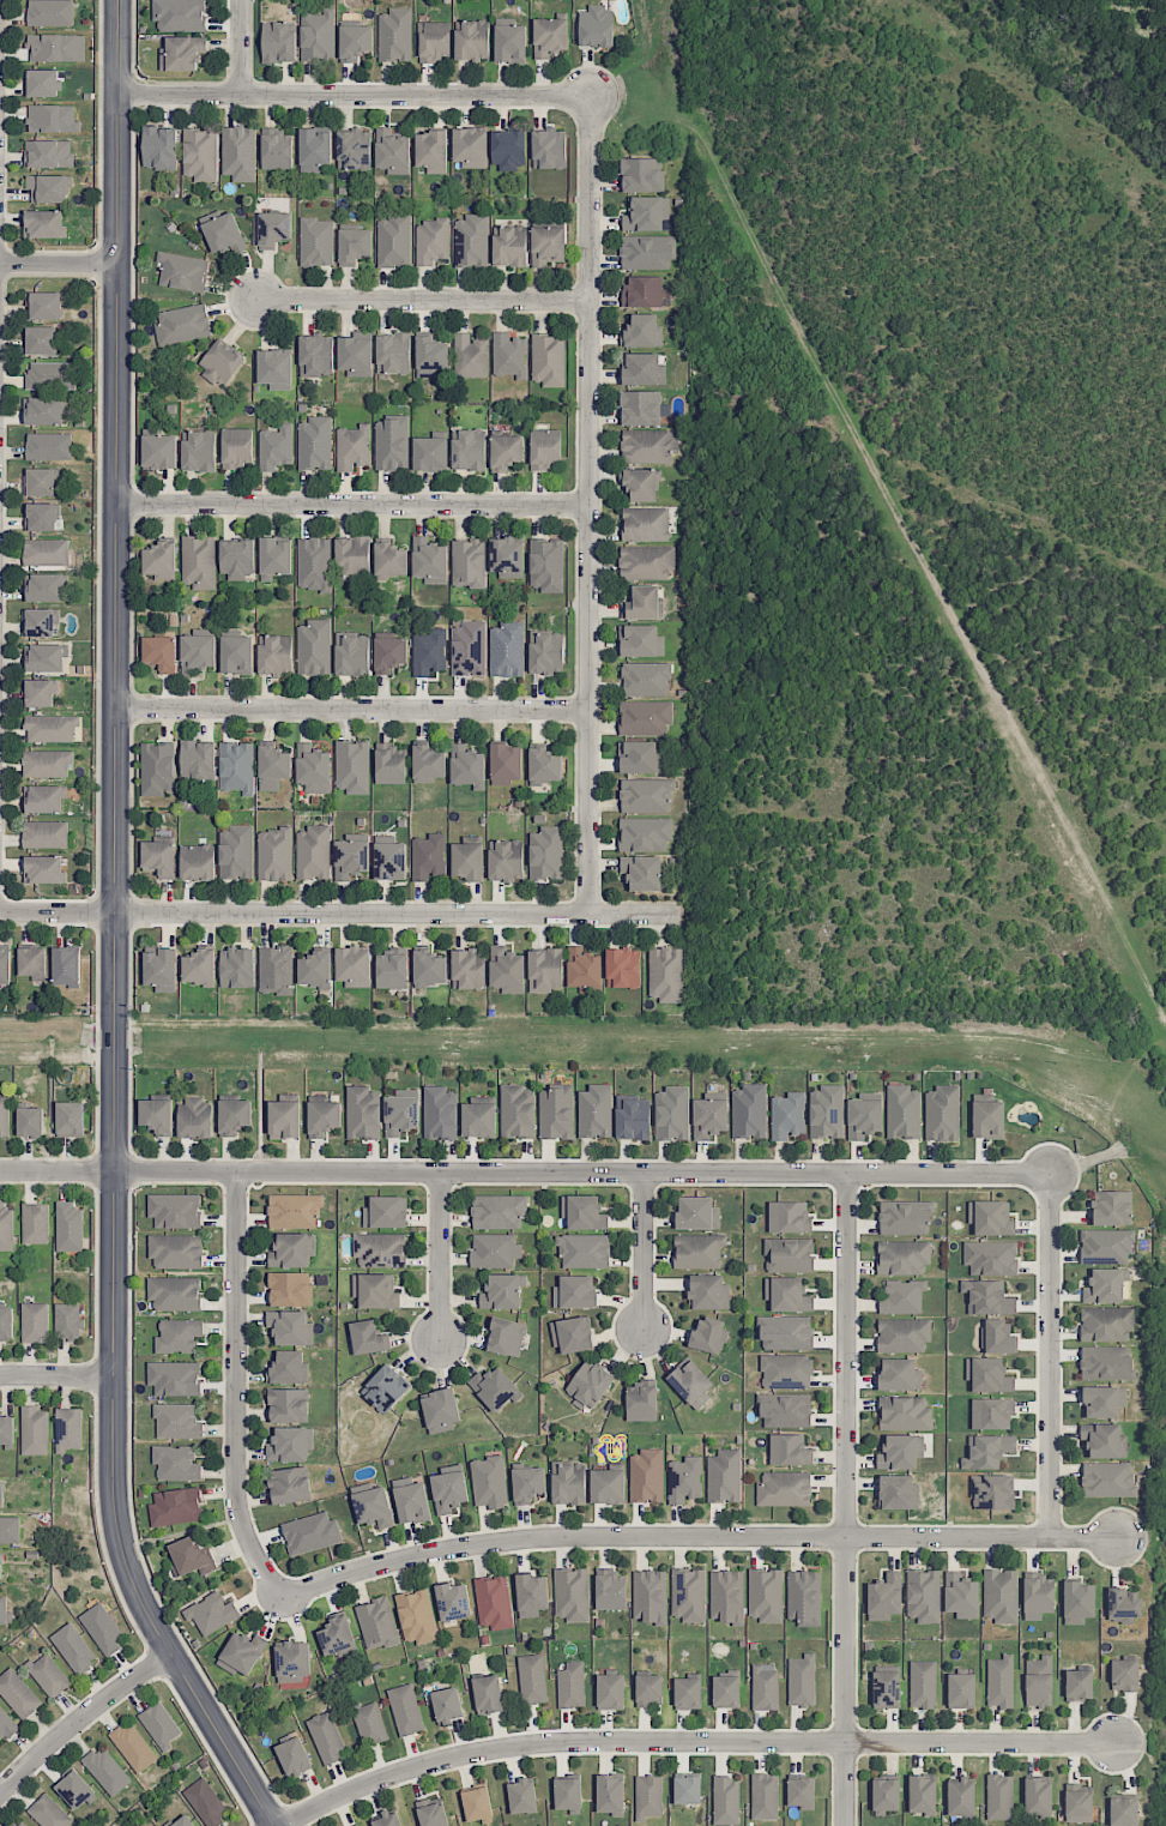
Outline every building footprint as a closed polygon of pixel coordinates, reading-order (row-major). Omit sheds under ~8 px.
[(28,26),(73,26),(73,0),(28,0),(28,26)] [(152,21),(158,21),(158,30),(204,30),(204,0),(152,0),(152,21)] [(579,46),(613,46),(614,13),(605,13),(605,4),(588,4),(588,12),(579,12),(579,46)] [(334,8),(323,7),(323,14),(301,14),(301,60),(334,60),(334,8)] [(411,8),(389,8),(389,14),(378,14),(379,61),(412,61),(411,8)] [(526,25),(515,25),(516,18),(495,18),(494,62),(526,63),(526,25)] [(568,18),(533,19),(534,59),(550,59),(550,52),(569,52),(568,18)] [(455,59),(488,60),(489,21),(456,20),(455,59)] [(450,21),(418,22),(419,63),(440,63),(440,56),(450,56),(450,21)] [(296,22),(262,22),(262,62),(296,62),(296,22)] [(373,26),(340,26),(340,62),(356,63),(357,53),(372,53),(373,26)] [(30,61),(84,61),(85,35),(28,34),(27,49),(30,49),(30,61)] [(198,71),(198,53),(206,53),(207,37),(166,36),(166,48),(160,48),(160,71),(198,71)] [(57,97),(58,70),(28,69),(28,96),(57,97)] [(75,105),(28,104),(27,132),(80,132),(80,121),(75,121),(75,105)] [(255,127),(222,126),(221,174),(231,174),(231,182),(255,182),(255,127)] [(144,127),(143,169),(176,169),(177,128),(144,127)] [(284,135),(283,127),(261,128),(262,169),(292,169),(292,135),(284,135)] [(409,135),(392,136),(392,127),(376,127),(376,168),(387,168),(387,174),(410,174),(409,135)] [(332,165),(331,132),(317,133),(317,128),(299,129),(300,173),(320,172),(320,165),(332,165)] [(487,129),(453,128),(452,161),(462,161),(461,168),(486,168),(487,129)] [(193,182),(217,181),(216,129),(183,129),(183,176),(193,176),(193,182)] [(371,130),(337,130),(337,170),(371,169),(371,130)] [(531,130),(532,169),(566,168),(565,134),(555,135),(555,130),(531,130)] [(416,131),(415,167),(427,167),(426,173),(446,174),(447,132),(416,131)] [(491,131),(491,168),(525,169),(525,131),(491,131)] [(26,140),(25,166),(72,167),(73,141),(26,140)] [(662,158),(621,158),(621,191),(663,190),(662,158)] [(67,175),(26,175),(27,190),(31,190),(32,202),(68,202),(67,175)] [(662,231),(663,220),(668,220),(669,197),(628,196),(628,215),(622,215),(621,230),(662,231)] [(63,211),(25,210),(24,238),(62,238),(63,211)] [(214,255),(233,247),(236,253),(248,248),(232,211),(201,224),(214,255)] [(275,250),(276,238),(291,239),(291,213),(260,212),(259,249),(275,250)] [(410,268),(411,214),(387,213),(387,219),(377,219),(377,267),(410,268)] [(487,266),(488,214),(464,213),(464,219),(454,219),(454,266),(487,266)] [(334,219),(301,219),(300,266),(333,267),(334,219)] [(450,220),(416,219),(416,266),(432,266),(432,259),(449,259),(450,220)] [(526,266),(527,226),(500,225),(500,235),(493,235),(492,265),(526,266)] [(566,227),(532,227),(531,268),(549,268),(549,260),(565,261),(566,227)] [(372,229),(339,229),(338,266),(355,266),(355,255),(371,255),(372,229)] [(672,236),(620,237),(621,269),(673,268),(672,236)] [(158,285),(203,293),(210,261),(158,251),(156,262),(162,264),(158,285)] [(662,307),(662,276),(624,276),(624,307),(662,307)] [(158,311),(160,324),(154,325),(158,346),(212,336),(206,303),(158,311)] [(657,314),(630,313),(630,330),(620,329),(620,346),(662,346),(662,325),(657,325),(657,314)] [(57,354),(57,327),(26,326),(26,354),(57,354)] [(526,380),(526,338),(509,338),(509,332),(493,332),(493,375),(516,375),(516,380),(526,380)] [(488,338),(471,338),(471,333),(454,333),(454,377),(487,377),(488,338)] [(377,334),(376,373),(410,374),(410,334),(377,334)] [(531,382),(542,382),(542,387),(564,387),(565,335),(532,334),(531,382)] [(333,335),(299,335),(299,376),(334,375),(333,335)] [(449,343),(433,343),(433,337),(416,336),(416,377),(435,378),(435,368),(448,369),(449,343)] [(196,366),(223,388),(246,359),(219,338),(196,366)] [(338,370),(346,370),(346,376),(372,376),(372,338),(338,338),(338,370)] [(257,351),(258,384),(269,383),(269,391),(292,390),(292,350),(257,351)] [(622,385),(666,384),(666,363),(659,364),(659,353),(622,353),(622,385)] [(75,363),(27,362),(27,388),(75,389),(75,363)] [(660,426),(660,416),(670,416),(670,404),(661,404),(662,392),(621,391),(620,425),(660,426)] [(63,397),(25,397),(25,424),(63,424),(63,397)] [(331,416),(308,416),(308,423),(298,423),(298,469),(331,469),(331,416)] [(375,417),(374,470),(408,471),(408,417),(375,417)] [(260,471),(275,471),(275,464),(293,464),(292,422),(279,422),(279,430),(259,431),(260,471)] [(337,472),(353,472),(353,464),(370,464),(369,423),(359,423),(359,428),(336,428),(337,472)] [(222,469),(243,470),(243,462),(252,462),(253,428),(222,428),(222,469)] [(485,470),(486,430),(452,429),(452,469),(485,470)] [(561,429),(530,430),(530,470),(554,470),(554,461),(561,461),(561,429)] [(622,430),(622,462),(671,462),(671,453),(678,453),(678,431),(622,430)] [(182,441),(181,471),(216,471),(216,431),(190,431),(189,441),(182,441)] [(72,434),(27,433),(26,459),(71,460),(72,434)] [(176,469),(177,435),(142,434),(142,468),(176,469)] [(524,462),(523,435),(491,436),(491,472),(507,472),(507,463),(524,462)] [(447,471),(447,438),(413,437),(412,471),(447,471)] [(55,468),(27,468),(27,495),(55,496),(55,468)] [(628,502),(656,502),(656,481),(662,481),(662,469),(620,469),(620,484),(628,484),(628,502)] [(56,503),(26,503),(26,530),(56,530),(56,503)] [(623,541),(669,541),(669,507),(622,507),(623,541)] [(215,537),(182,536),(182,584),(192,584),(192,589),(215,589),(215,537)] [(447,544),(429,544),(429,536),(412,536),(413,577),(424,577),(424,583),(447,583),(447,544)] [(370,537),(336,537),(336,579),(369,579),(370,537)] [(331,538),(298,538),(297,589),(330,590),(331,538)] [(524,539),(490,538),(490,576),(524,576),(524,539)] [(69,564),(69,539),(24,539),(24,565),(69,564)] [(292,574),(292,539),(260,539),(260,581),(272,581),(272,574),(292,574)] [(254,578),(254,540),(221,540),(221,579),(254,578)] [(453,540),(452,587),(485,588),(485,540),(453,540)] [(563,540),(530,540),(529,591),(563,591),(563,540)] [(176,579),(175,541),(158,541),(158,549),(142,549),(143,575),(154,574),(154,580),(176,579)] [(375,575),(408,575),(407,550),(394,550),(394,541),(375,542),(375,575)] [(675,547),(620,546),(619,578),(669,578),(669,570),(674,570),(675,547)] [(64,574),(26,574),(26,601),(65,601),(64,574)] [(664,618),(663,596),(659,596),(658,585),(632,585),(633,601),(621,602),(621,618),(664,618)] [(23,608),(22,636),(55,637),(55,609),(23,608)] [(330,619),(307,620),(307,625),(297,625),(298,675),(331,674),(330,619)] [(485,621),(461,620),(461,627),(452,627),(451,675),(484,675),(485,621)] [(523,677),(524,621),(500,620),(500,627),(490,627),(489,676),(523,677)] [(664,656),(664,635),(657,636),(657,624),(620,625),(621,657),(664,656)] [(446,628),(429,628),(429,633),(413,634),(413,677),(429,676),(429,670),(446,670),(446,628)] [(529,674),(554,674),(554,671),(563,671),(564,631),(529,631),(529,674)] [(336,676),(369,676),(370,634),(336,633),(336,676)] [(215,636),(181,635),(181,675),(197,675),(198,668),(215,668),(215,636)] [(258,674),(292,675),(292,635),(259,635),(258,674)] [(175,674),(175,636),(143,637),(143,663),(159,663),(159,674),(175,674)] [(221,636),(221,674),(252,674),(253,636),(221,636)] [(408,639),(375,638),(374,674),(392,675),(392,665),(407,666),(408,639)] [(64,672),(64,644),(26,644),(26,671),(64,672)] [(670,696),(670,663),(621,662),(621,696),(670,696)] [(54,707),(54,679),(26,679),(26,706),(54,707)] [(672,702),(620,701),(619,732),(671,733),(672,702)] [(74,742),(74,726),(81,726),(81,715),(26,715),(26,742),(74,742)] [(181,782),(215,781),(214,741),(181,742),(181,782)] [(369,741),(335,741),(336,789),(346,789),(346,794),(369,794),(369,741)] [(656,741),(619,742),(619,773),(664,772),(664,752),(657,753),(656,741)] [(254,743),(220,742),(219,789),(242,790),(242,796),(252,796),(254,743)] [(330,751),(312,751),(312,742),(297,742),(297,784),(305,784),(305,793),(331,793),(330,751)] [(175,790),(174,743),(141,743),(141,796),(165,796),(165,790),(175,790)] [(406,783),(406,750),(397,750),(397,743),(375,744),(376,784),(406,783)] [(485,751),(467,751),(468,743),(451,743),(451,783),(485,784),(485,751)] [(412,744),(413,783),(434,783),(434,777),(446,777),(445,751),(429,751),(429,744),(412,744)] [(522,744),(491,744),(491,785),(511,785),(511,780),(522,780),(522,744)] [(529,747),(529,786),(541,786),(541,781),(562,780),(562,755),(549,755),(549,747),(529,747)] [(68,776),(68,764),(74,764),(74,751),(24,751),(23,776),(68,776)] [(620,812),(672,813),(673,779),(621,779),(620,812)] [(63,786),(24,786),(25,813),(64,813),(63,786)] [(620,851),(664,850),(663,841),(673,841),(672,818),(619,819),(620,851)] [(68,821),(23,821),(23,847),(68,847),(68,821)] [(330,825),(307,825),(307,831),(297,831),(296,879),(330,879),(330,825)] [(254,826),(220,826),(219,877),(252,878),(254,826)] [(563,878),(562,826),(540,826),(540,832),(529,833),(530,879),(563,878)] [(292,828),(259,828),(258,880),(291,881),(292,828)] [(412,881),(429,881),(429,873),(446,873),(445,833),(429,833),(429,838),(412,838),(412,881)] [(396,843),(396,834),(374,835),(376,880),(407,879),(406,842),(396,843)] [(369,841),(335,840),(334,881),(351,882),(351,873),(368,874),(369,841)] [(523,880),(523,840),(489,840),(489,880),(523,880)] [(174,879),(175,841),(142,841),(142,867),(157,868),(157,879),(174,879)] [(483,879),(483,844),(452,843),(452,878),(483,879)] [(181,879),(215,880),(215,845),(181,845),(181,879)] [(63,883),(63,856),(25,855),(24,883),(63,883)] [(661,856),(620,857),(620,872),(628,872),(628,891),(661,891),(661,856)] [(525,954),(508,953),(508,945),(491,945),(490,987),(501,987),(501,993),(524,993),(525,954)] [(602,954),(584,954),(584,946),(568,945),(567,987),(579,987),(579,991),(601,992),(602,954)] [(11,984),(10,946),(0,946),(0,984),(11,984)] [(53,946),(53,986),(80,986),(80,947),(53,946)] [(176,948),(160,947),(160,953),(145,953),(145,984),(156,985),(155,991),(176,991),(176,948)] [(293,947),(260,947),(259,993),(292,994),(293,947)] [(336,985),(370,986),(371,948),(336,947),(336,985)] [(19,948),(19,975),(31,976),(31,981),(45,981),(46,948),(19,948)] [(215,949),(197,948),(197,957),(183,956),(182,984),(215,985),(215,949)] [(247,987),(247,978),(254,978),(254,948),(220,948),(220,987),(247,987)] [(640,949),(606,948),(606,987),(640,988),(640,949)] [(682,948),(649,948),(648,1001),(681,1001),(682,948)] [(451,950),(452,989),(486,989),(485,949),(451,950)] [(563,989),(562,949),(528,949),(529,992),(553,992),(553,989),(563,989)] [(330,987),(331,951),(313,950),(313,958),(298,958),(297,987),(330,987)] [(407,950),(376,950),(376,988),(407,988),(407,950)] [(416,950),(415,984),(447,985),(447,957),(434,957),(434,950),(416,950)] [(525,1084),(500,1085),(502,1138),(535,1137),(534,1090),(525,1090),(525,1084)] [(573,1084),(554,1084),(554,1090),(540,1090),(540,1139),(573,1139),(573,1084)] [(612,1084),(589,1084),(589,1091),(578,1091),(578,1137),(612,1137),(612,1084)] [(765,1137),(766,1084),(742,1084),(742,1090),(733,1090),(732,1137),(765,1137)] [(809,1091),(810,1138),(844,1138),(843,1084),(820,1085),(820,1091),(809,1091)] [(347,1138),(380,1139),(380,1091),(370,1091),(370,1086),(347,1085),(347,1138)] [(457,1139),(457,1092),(447,1092),(447,1086),(425,1085),(424,1139),(457,1139)] [(921,1091),(911,1091),(911,1085),(888,1085),(887,1137),(920,1138),(921,1091)] [(689,1086),(665,1086),(665,1092),(655,1092),(655,1139),(689,1140),(689,1086)] [(959,1086),(934,1086),(935,1091),(925,1092),(926,1141),(960,1140),(959,1086)] [(384,1096),(385,1138),(401,1137),(401,1130),(420,1129),(419,1090),(397,1090),(397,1096),(384,1096)] [(771,1141),(788,1141),(788,1134),(805,1134),(805,1092),(787,1092),(787,1096),(771,1096),(771,1141)] [(650,1099),(640,1099),(640,1094),(615,1095),(616,1139),(651,1139),(650,1099)] [(9,1136),(8,1096),(0,1097),(0,1136),(9,1136)] [(179,1138),(212,1139),(212,1099),(180,1098),(179,1138)] [(728,1099),(693,1098),(693,1141),(710,1141),(710,1132),(728,1132),(728,1099)] [(173,1100),(139,1099),(139,1127),(156,1127),(156,1137),(172,1137),(173,1100)] [(883,1100),(849,1099),(848,1141),(864,1141),(864,1132),(882,1132),(883,1100)] [(252,1127),(251,1100),(219,1101),(219,1137),(236,1136),(236,1127),(252,1127)] [(1004,1101),(973,1100),(973,1138),(1004,1139),(1004,1101)] [(300,1101),(269,1101),(269,1138),(300,1139),(300,1101)] [(84,1102),(57,1102),(57,1136),(83,1136),(84,1102)] [(308,1102),(309,1139),(326,1139),(326,1129),(342,1129),(341,1102),(308,1102)] [(462,1137),(496,1137),(496,1103),(462,1103),(462,1137)] [(43,1107),(18,1107),(18,1135),(43,1135),(43,1107)] [(1132,1191),(1093,1191),(1093,1225),(1132,1224),(1132,1191)] [(200,1195),(148,1194),(148,1217),(155,1217),(154,1228),(200,1228),(200,1195)] [(269,1226),(321,1225),(320,1194),(269,1195),(269,1226)] [(521,1229),(521,1218),(527,1218),(527,1196),(473,1195),(472,1228),(521,1229)] [(600,1195),(561,1195),(561,1219),(567,1219),(567,1229),(608,1229),(608,1214),(601,1214),(600,1195)] [(403,1196),(370,1196),(370,1207),(363,1207),(363,1227),(407,1228),(407,1211),(403,1211),(403,1196)] [(719,1229),(720,1198),(677,1197),(676,1228),(719,1229)] [(880,1235),(932,1234),(931,1200),(880,1201),(880,1235)] [(13,1209),(4,1208),(4,1201),(0,1201),(0,1250),(13,1250),(13,1209)] [(83,1208),(74,1208),(74,1201),(57,1201),(56,1251),(82,1251),(83,1208)] [(810,1201),(769,1202),(769,1233),(810,1232),(810,1201)] [(1015,1235),(1015,1219),(1006,1219),(1006,1201),(969,1201),(969,1223),(975,1223),(975,1235),(1015,1235)] [(49,1204),(22,1203),(22,1243),(48,1244),(49,1204)] [(1132,1262),(1132,1229),(1080,1230),(1081,1262),(1132,1262)] [(309,1267),(309,1256),(315,1256),(315,1233),(278,1233),(278,1249),(268,1249),(268,1267),(309,1267)] [(405,1234),(355,1233),(355,1266),(405,1267),(405,1234)] [(516,1233),(473,1234),(473,1250),(470,1250),(470,1267),(512,1266),(512,1258),(522,1258),(522,1243),(516,1243),(516,1233)] [(610,1234),(560,1234),(560,1266),(610,1266),(610,1234)] [(675,1267),(721,1266),(720,1245),(727,1245),(727,1234),(674,1235),(675,1267)] [(203,1269),(203,1235),(149,1235),(149,1259),(155,1259),(155,1268),(203,1269)] [(813,1238),(765,1239),(766,1270),(814,1269),(813,1238)] [(878,1275),(925,1276),(925,1264),(930,1264),(931,1242),(878,1241),(878,1275)] [(1017,1242),(964,1241),(964,1265),(970,1265),(970,1275),(1017,1275),(1017,1242)] [(1123,1303),(1123,1280),(1130,1280),(1130,1269),(1091,1268),(1090,1287),(1083,1287),(1082,1302),(1123,1303)] [(300,1306),(300,1300),(312,1300),(311,1272),(269,1273),(270,1307),(300,1306)] [(390,1273),(353,1274),(353,1298),(358,1298),(358,1308),(400,1308),(400,1291),(390,1291),(390,1273)] [(520,1309),(521,1274),(489,1273),(489,1292),(479,1292),(479,1308),(520,1309)] [(728,1275),(689,1275),(689,1309),(728,1309),(728,1275)] [(595,1307),(595,1276),(560,1276),(560,1287),(553,1287),(554,1308),(595,1307)] [(200,1311),(200,1277),(147,1278),(148,1301),(153,1301),(154,1311),(200,1311)] [(814,1311),(814,1295),(804,1295),(804,1277),(765,1277),(765,1300),(770,1300),(771,1311),(814,1311)] [(922,1313),(921,1290),(928,1290),(928,1280),(886,1280),(886,1297),(879,1297),(879,1314),(922,1313)] [(968,1314),(1016,1314),(1016,1294),(1004,1294),(1004,1280),(960,1280),(960,1292),(969,1292),(968,1314)] [(48,1302),(22,1302),(22,1343),(48,1343),(48,1302)] [(55,1303),(55,1339),(80,1339),(80,1329),(82,1329),(82,1304),(55,1303)] [(0,1307),(0,1339),(13,1338),(13,1307),(0,1307)] [(1134,1308),(1081,1307),(1081,1341),(1128,1341),(1128,1331),(1134,1331),(1134,1308)] [(267,1311),(266,1326),(276,1327),(276,1345),(313,1346),(313,1322),(307,1322),(307,1311),(267,1311)] [(560,1346),(561,1354),(593,1350),(590,1316),(550,1321),(553,1347),(560,1346)] [(688,1347),(721,1354),(728,1322),(700,1316),(697,1330),(692,1329),(688,1347)] [(813,1317),(757,1316),(757,1340),(763,1340),(763,1349),(813,1350),(813,1317)] [(486,1352),(521,1356),(525,1322),(490,1318),(486,1352)] [(931,1319),(878,1318),(878,1350),(925,1351),(925,1342),(931,1342),(931,1319)] [(155,1353),(197,1353),(197,1337),(203,1337),(203,1319),(160,1320),(160,1336),(155,1336),(155,1353)] [(983,1353),(1017,1354),(1017,1334),(1010,1334),(1011,1320),(983,1319),(983,1353)] [(351,1321),(353,1354),(385,1352),(384,1332),(376,1333),(376,1320),(351,1321)] [(1132,1346),(1081,1347),(1081,1379),(1133,1379),(1132,1346)] [(266,1382),(308,1384),(308,1362),(302,1362),(303,1351),(276,1350),(275,1367),(267,1367),(266,1382)] [(812,1388),(812,1355),(761,1356),(762,1388),(812,1388)] [(714,1383),(688,1356),(665,1378),(696,1410),(710,1396),(706,1391),(714,1383)] [(1004,1357),(967,1358),(967,1381),(972,1381),(972,1392),(1015,1391),(1015,1376),(1005,1376),(1004,1357)] [(564,1390),(574,1398),(571,1402),(586,1414),(614,1377),(588,1358),(564,1390)] [(915,1359),(880,1359),(880,1390),(922,1390),(922,1370),(915,1370),(915,1359)] [(200,1396),(200,1362),(147,1361),(147,1385),(155,1385),(155,1395),(200,1396)] [(359,1392),(384,1415),(411,1386),(387,1363),(359,1392)] [(524,1395),(499,1365),(484,1377),(479,1371),(467,1381),(494,1413),(511,1399),(515,1403),(524,1395)] [(657,1421),(657,1382),(626,1383),(627,1421),(657,1421)] [(1119,1418),(1119,1407),(1126,1407),(1126,1387),(1084,1387),(1084,1418),(1119,1418)] [(462,1425),(454,1388),(420,1395),(428,1432),(462,1425)] [(269,1422),(299,1423),(299,1416),(309,1416),(309,1389),(269,1389),(269,1422)] [(811,1393),(761,1394),(762,1427),(812,1426),(811,1393)] [(932,1429),(932,1406),(927,1406),(927,1396),(892,1396),(892,1407),(880,1407),(880,1428),(932,1429)] [(1010,1429),(1011,1417),(1018,1417),(1018,1399),(972,1398),(972,1429),(1010,1429)] [(196,1404),(156,1404),(155,1438),(202,1439),(203,1421),(196,1421),(196,1404)] [(48,1408),(22,1407),(21,1455),(47,1455),(48,1408)] [(82,1408),(55,1408),(56,1453),(65,1453),(65,1448),(82,1447),(82,1408)] [(0,1416),(0,1444),(14,1444),(14,1416),(0,1416)] [(1120,1424),(1079,1424),(1079,1440),(1089,1440),(1089,1458),(1127,1458),(1127,1436),(1120,1436),(1120,1424)] [(266,1461),(306,1462),(307,1447),(313,1447),(313,1427),(274,1427),(273,1446),(266,1446),(266,1461)] [(804,1434),(770,1434),(770,1465),(813,1465),(813,1446),(804,1446),(804,1434)] [(924,1434),(884,1435),(885,1453),(876,1453),(876,1469),(917,1469),(917,1457),(924,1457),(924,1434)] [(961,1468),(1001,1470),(1002,1453),(1017,1453),(1017,1436),(970,1434),(969,1457),(962,1457),(961,1468)] [(201,1463),(196,1463),(195,1446),(153,1447),(154,1464),(158,1464),(158,1480),(202,1479),(201,1463)] [(630,1502),(663,1503),(664,1448),(639,1448),(639,1454),(631,1454),(630,1502)] [(740,1449),(717,1449),(717,1455),(707,1455),(707,1502),(741,1502),(740,1449)] [(502,1456),(471,1459),(476,1505),(487,1504),(488,1510),(508,1507),(502,1456)] [(701,1456),(684,1456),(684,1461),(668,1461),(669,1505),(685,1504),(685,1497),(702,1497),(701,1456)] [(585,1462),(551,1462),(552,1504),(586,1504),(585,1462)] [(1082,1496),(1134,1496),(1135,1463),(1083,1462),(1082,1496)] [(311,1501),(309,1467),(271,1469),(272,1503),(311,1501)] [(512,1468),(514,1505),(530,1505),(530,1494),(546,1494),(545,1467),(512,1468)] [(590,1503),(625,1504),(625,1470),(591,1469),(590,1503)] [(431,1475),(436,1516),(452,1514),(452,1505),(468,1503),(465,1471),(431,1475)] [(756,1505),(811,1506),(812,1473),(763,1472),(763,1484),(757,1484),(756,1505)] [(971,1476),(972,1510),(1014,1509),(1013,1474),(971,1476)] [(918,1475),(880,1475),(879,1509),(917,1510),(918,1475)] [(399,1524),(430,1520),(425,1477),(393,1481),(399,1524)] [(359,1526),(377,1522),(379,1530),(394,1526),(385,1485),(351,1494),(359,1526)] [(154,1493),(156,1504),(148,1505),(152,1527),(203,1520),(199,1486),(154,1493)] [(336,1518),(329,1520),(327,1511),(281,1523),(290,1556),(343,1542),(336,1518)] [(0,1516),(0,1540),(19,1540),(20,1517),(0,1516)] [(167,1545),(178,1577),(200,1569),(202,1574),(216,1569),(207,1543),(196,1547),(192,1536),(167,1545)] [(556,1616),(565,1616),(566,1622),(589,1621),(588,1568),(555,1569),(556,1616)] [(706,1622),(705,1568),(671,1569),(672,1617),(682,1617),(682,1622),(706,1622)] [(783,1569),(749,1569),(748,1616),(759,1617),(759,1622),(782,1623),(783,1569)] [(940,1569),(907,1570),(907,1617),(917,1617),(917,1623),(940,1622),(940,1569)] [(1018,1623),(1017,1569),(985,1570),(985,1617),(994,1617),(994,1623),(1018,1623)] [(595,1571),(596,1610),(626,1609),(626,1570),(595,1571)] [(666,1570),(632,1571),(633,1622),(667,1621),(666,1570)] [(744,1571),(710,1570),(710,1621),(743,1621),(744,1571)] [(787,1623),(821,1624),(821,1571),(788,1571),(787,1623)] [(901,1571),(886,1571),(887,1581),(867,1582),(868,1620),(891,1620),(890,1614),(903,1614),(901,1571)] [(979,1579),(960,1579),(961,1571),(945,1571),(945,1612),(956,1612),(956,1618),(979,1618),(979,1579)] [(1055,1579),(1044,1579),(1044,1571),(1024,1571),(1024,1620),(1042,1621),(1042,1613),(1054,1613),(1055,1579)] [(540,1617),(539,1609),(548,1609),(547,1574),(516,1575),(518,1618),(540,1617)] [(514,1627),(506,1575),(474,1579),(480,1626),(489,1625),(490,1631),(514,1627)] [(1095,1582),(1064,1583),(1065,1625),(1084,1624),(1084,1617),(1095,1617),(1095,1582)] [(436,1586),(440,1621),(471,1618),(467,1583),(436,1586)] [(1108,1587),(1109,1617),(1142,1617),(1142,1593),(1127,1594),(1127,1587),(1108,1587)] [(395,1596),(405,1642),(415,1640),(416,1645),(439,1640),(427,1589),(395,1596)] [(233,1600),(226,1604),(220,1591),(181,1609),(187,1621),(195,1618),(202,1635),(241,1617),(233,1600)] [(355,1606),(367,1651),(400,1642),(388,1597),(355,1606)] [(127,1640),(100,1601),(78,1617),(105,1656),(127,1640)] [(325,1656),(356,1646),(347,1617),(315,1626),(325,1656)] [(51,1634),(74,1675),(97,1662),(73,1621),(51,1634)] [(249,1678),(268,1640),(255,1633),(253,1638),(234,1629),(217,1665),(236,1674),(237,1671),(249,1678)] [(277,1683),(302,1682),(302,1675),(310,1675),(309,1642),(275,1643),(277,1683)] [(49,1700),(71,1686),(48,1651),(26,1665),(49,1700)] [(789,1705),(816,1705),(815,1652),(803,1652),(803,1658),(788,1658),(789,1705)] [(1013,1709),(1014,1653),(1003,1653),(1003,1659),(987,1659),(987,1705),(998,1705),(998,1709),(1013,1709)] [(1052,1654),(1041,1654),(1040,1660),(1026,1660),(1025,1706),(1052,1706),(1052,1654)] [(546,1703),(545,1655),(518,1655),(520,1704),(546,1703)] [(1138,1691),(1139,1660),(1112,1659),(1111,1690),(1138,1691)] [(911,1709),(937,1708),(936,1660),(910,1661),(911,1709)] [(558,1707),(585,1707),(584,1661),(566,1662),(566,1669),(557,1670),(558,1707)] [(778,1670),(761,1670),(761,1664),(752,1664),(752,1710),(778,1710),(778,1670)] [(10,1667),(0,1676),(0,1694),(24,1720),(44,1703),(10,1667)] [(901,1667),(874,1667),(873,1707),(900,1708),(901,1667)] [(1093,1670),(1066,1670),(1066,1700),(1093,1700),(1093,1670)] [(948,1707),(975,1708),(976,1673),(949,1673),(948,1707)] [(625,1675),(598,1674),(597,1708),(624,1709),(625,1675)] [(473,1677),(476,1715),(503,1713),(500,1675),(473,1677)] [(663,1676),(636,1675),(636,1706),(662,1706),(663,1676)] [(714,1706),(740,1706),(740,1676),(713,1676),(714,1706)] [(675,1677),(674,1709),(701,1709),(702,1678),(675,1677)] [(397,1736),(422,1731),(414,1684),(389,1688),(397,1736)] [(462,1717),(458,1687),(432,1690),(437,1726),(452,1724),(451,1718),(462,1717)] [(162,1750),(183,1734),(160,1700),(138,1716),(162,1750)] [(387,1741),(378,1703),(353,1708),(362,1747),(387,1741)] [(0,1744),(19,1726),(0,1705),(0,1744)] [(306,1720),(324,1765),(348,1755),(330,1710),(306,1720)] [(108,1735),(138,1774),(158,1758),(129,1719),(108,1735)] [(275,1746),(289,1778),(313,1768),(299,1735),(275,1746)] [(113,1797),(132,1780),(101,1745),(82,1762),(113,1797)] [(95,1793),(74,1766),(53,1784),(74,1810),(95,1793)] [(779,1774),(752,1773),(751,1819),(777,1820),(779,1774)] [(623,1812),(624,1774),(597,1774),(597,1811),(623,1812)] [(910,1774),(909,1813),(936,1813),(937,1774),(910,1774)] [(663,1775),(636,1775),(636,1821),(646,1821),(646,1816),(663,1816),(663,1775)] [(1013,1775),(987,1775),(987,1820),(1013,1820),(1013,1775)] [(202,1776),(182,1792),(208,1825),(213,1825),(231,1813),(202,1776)] [(701,1777),(675,1776),(674,1803),(700,1804),(701,1777)] [(740,1776),(714,1776),(713,1824),(739,1825),(740,1776)] [(815,1808),(815,1778),(788,1777),(788,1808),(815,1808)] [(1025,1815),(1052,1815),(1052,1777),(1025,1777),(1025,1815)] [(555,1778),(555,1809),(582,1808),(581,1778),(555,1778)] [(511,1814),(537,1812),(534,1779),(507,1781),(511,1814)] [(900,1779),(873,1779),(873,1810),(900,1810),(900,1779)] [(975,1779),(948,1779),(948,1815),(975,1815),(975,1779)] [(1092,1785),(1066,1784),(1065,1822),(1092,1822),(1092,1785)] [(461,1792),(467,1822),(494,1816),(487,1786),(461,1792)] [(42,1825),(67,1825),(73,1820),(45,1792),(26,1811),(42,1825)] [(421,1825),(447,1825),(442,1797),(416,1802),(421,1825)] [(1138,1797),(1110,1798),(1111,1825),(1126,1825),(1138,1825),(1138,1797)] [(371,1819),(373,1825),(401,1825),(395,1810),(371,1819)] [(187,1814),(170,1825),(196,1825),(187,1814)]
